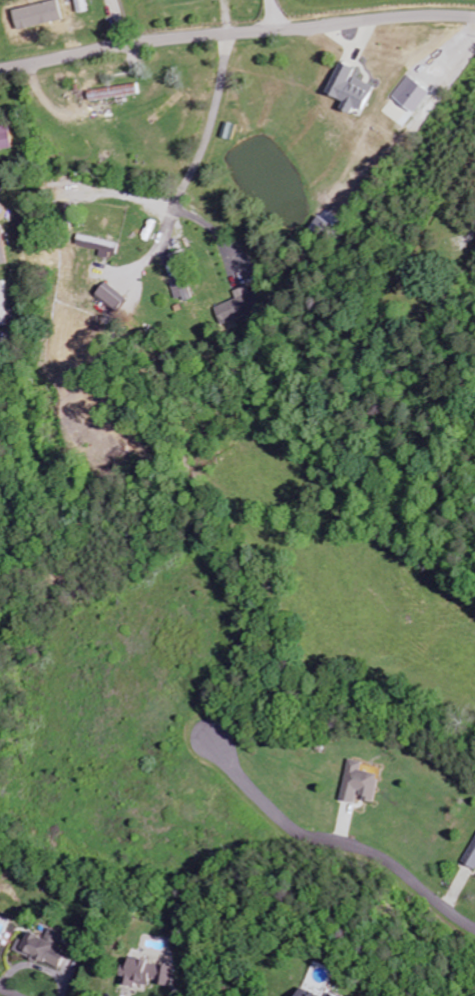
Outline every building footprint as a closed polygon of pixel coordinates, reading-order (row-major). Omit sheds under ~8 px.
[(89,11),(87,0),(74,0),(76,13),(89,11)] [(363,112),(375,86),(352,76),(356,68),(340,60),(324,93),(341,101),(337,109),(348,114),(352,107),(363,112)] [(413,113),(429,93),(408,76),(391,96),(413,113)] [(12,149),(10,126),(0,127),(0,150),(12,149)] [(99,257),(110,258),(111,253),(120,254),(121,242),(77,237),(76,246),(100,249),(99,257)] [(172,284),(177,301),(192,296),(187,279),(172,284)] [(0,281),(0,326),(9,326),(8,281),(0,281)] [(127,297),(104,281),(94,295),(117,311),(127,297)] [(234,290),(237,301),(216,305),(221,325),(237,321),(235,313),(253,308),(247,287),(234,290)] [(342,801),(356,804),(357,799),(374,801),(378,774),(362,771),(364,762),(349,759),(342,801)] [(463,863),(474,870),(474,842),(463,863)] [(29,932),(25,941),(19,939),(14,951),(60,970),(68,952),(57,947),(63,934),(50,929),(46,939),(29,932)] [(173,986),(175,966),(129,960),(128,968),(124,968),(122,986),(135,987),(136,984),(150,986),(150,983),(173,986)]
